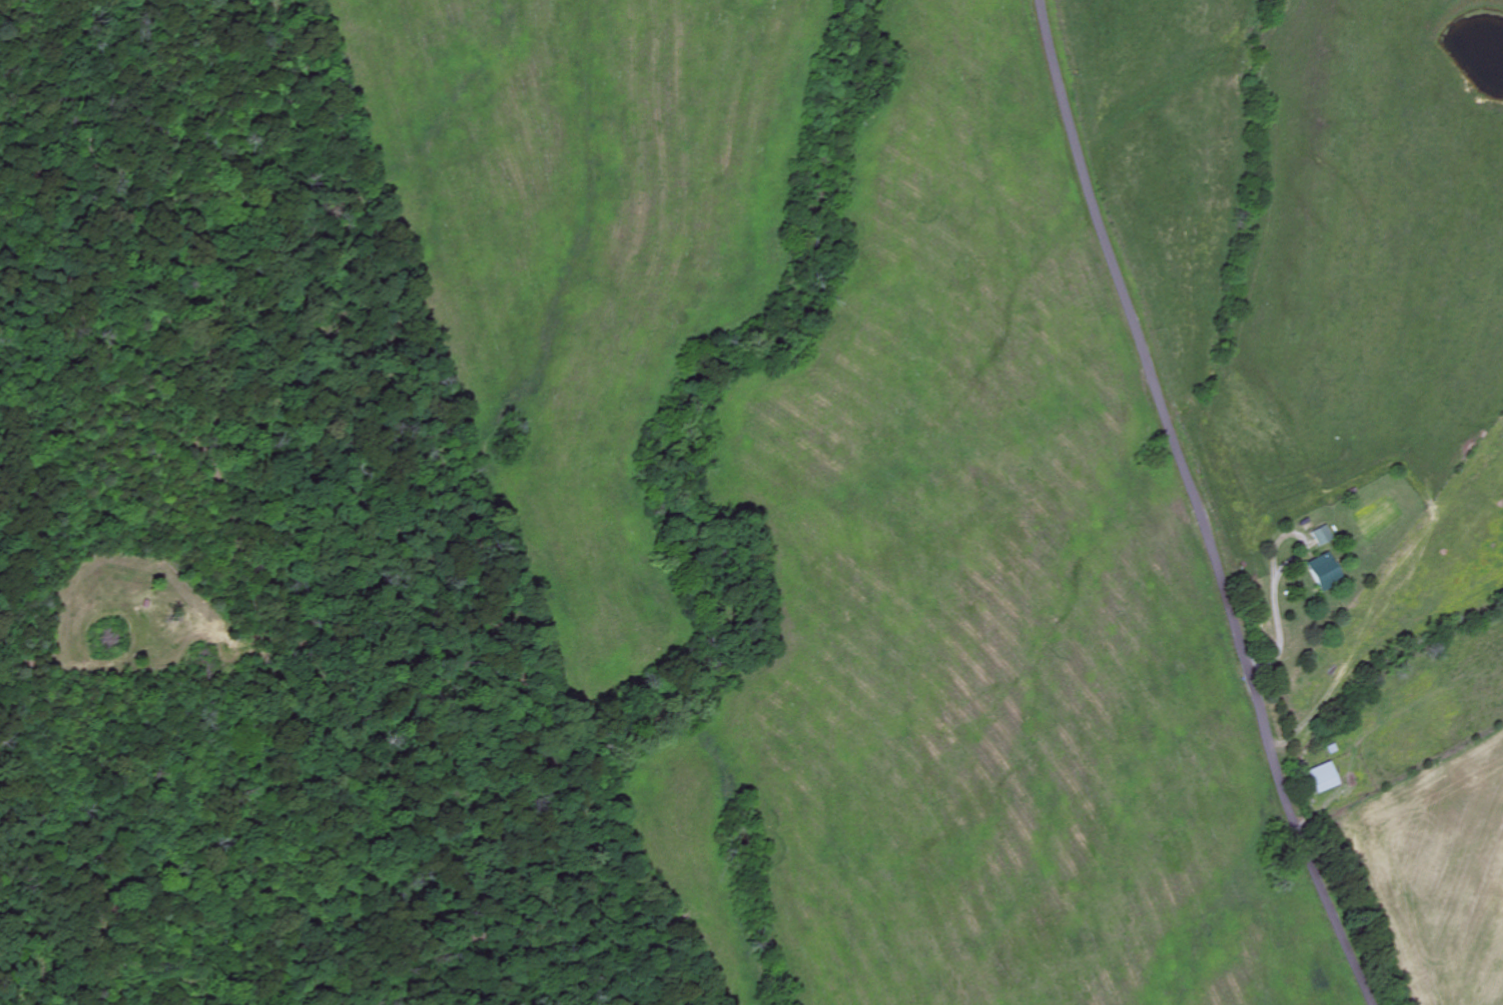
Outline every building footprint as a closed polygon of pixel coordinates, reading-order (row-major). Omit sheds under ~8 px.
[(1312,533),(1320,547),(1334,539),(1327,526),(1312,533)] [(1343,582),(1330,553),(1308,563),(1321,592),(1343,582)] [(1341,786),(1333,762),(1309,771),(1318,795),(1341,786)]
